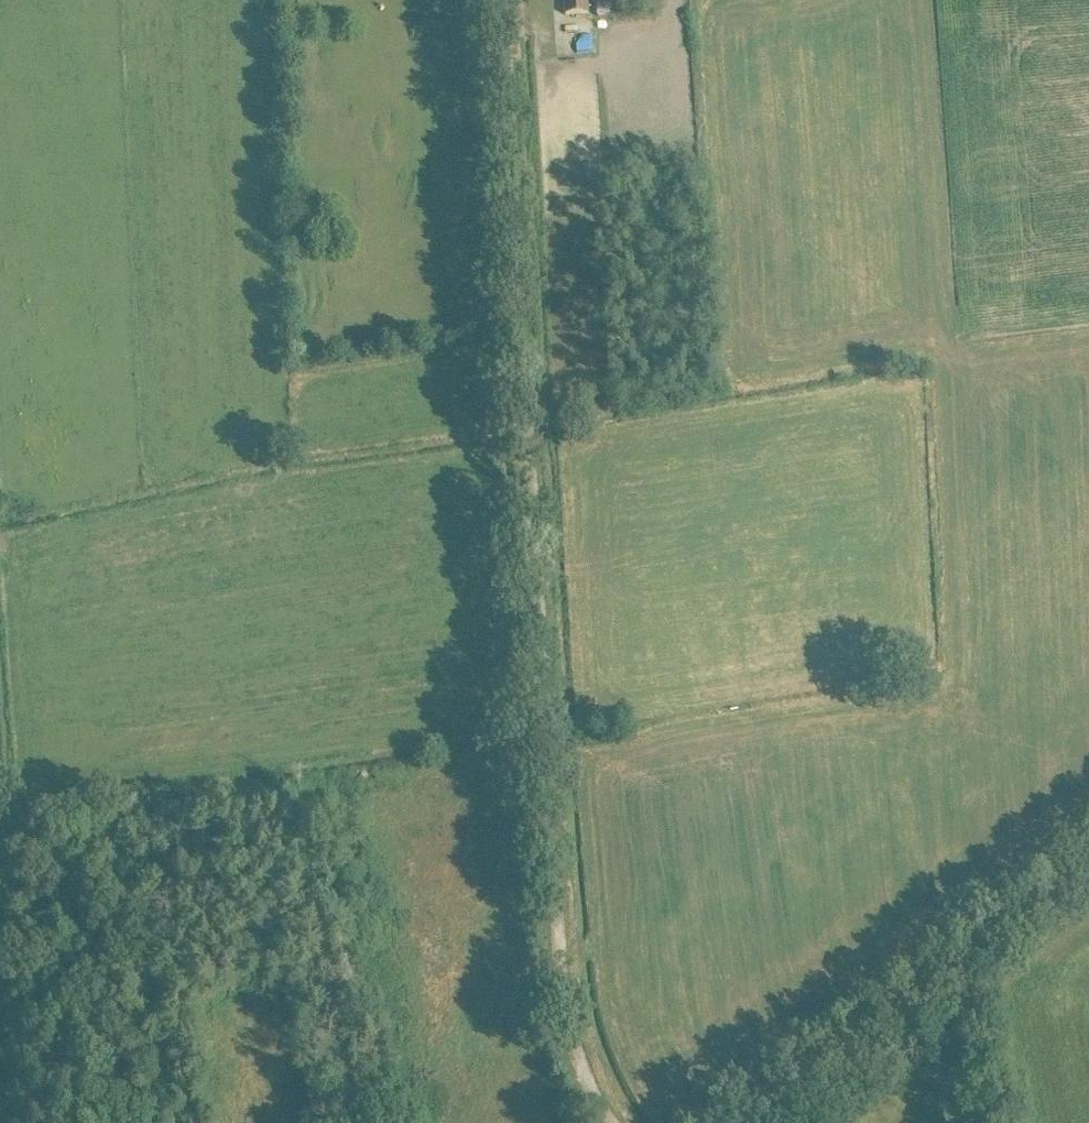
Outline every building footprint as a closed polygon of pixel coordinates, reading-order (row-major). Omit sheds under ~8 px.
[(565,14),(590,13),(589,0),(564,0),(565,14)] [(635,15),(634,0),(598,0),(598,16),(635,15)]
